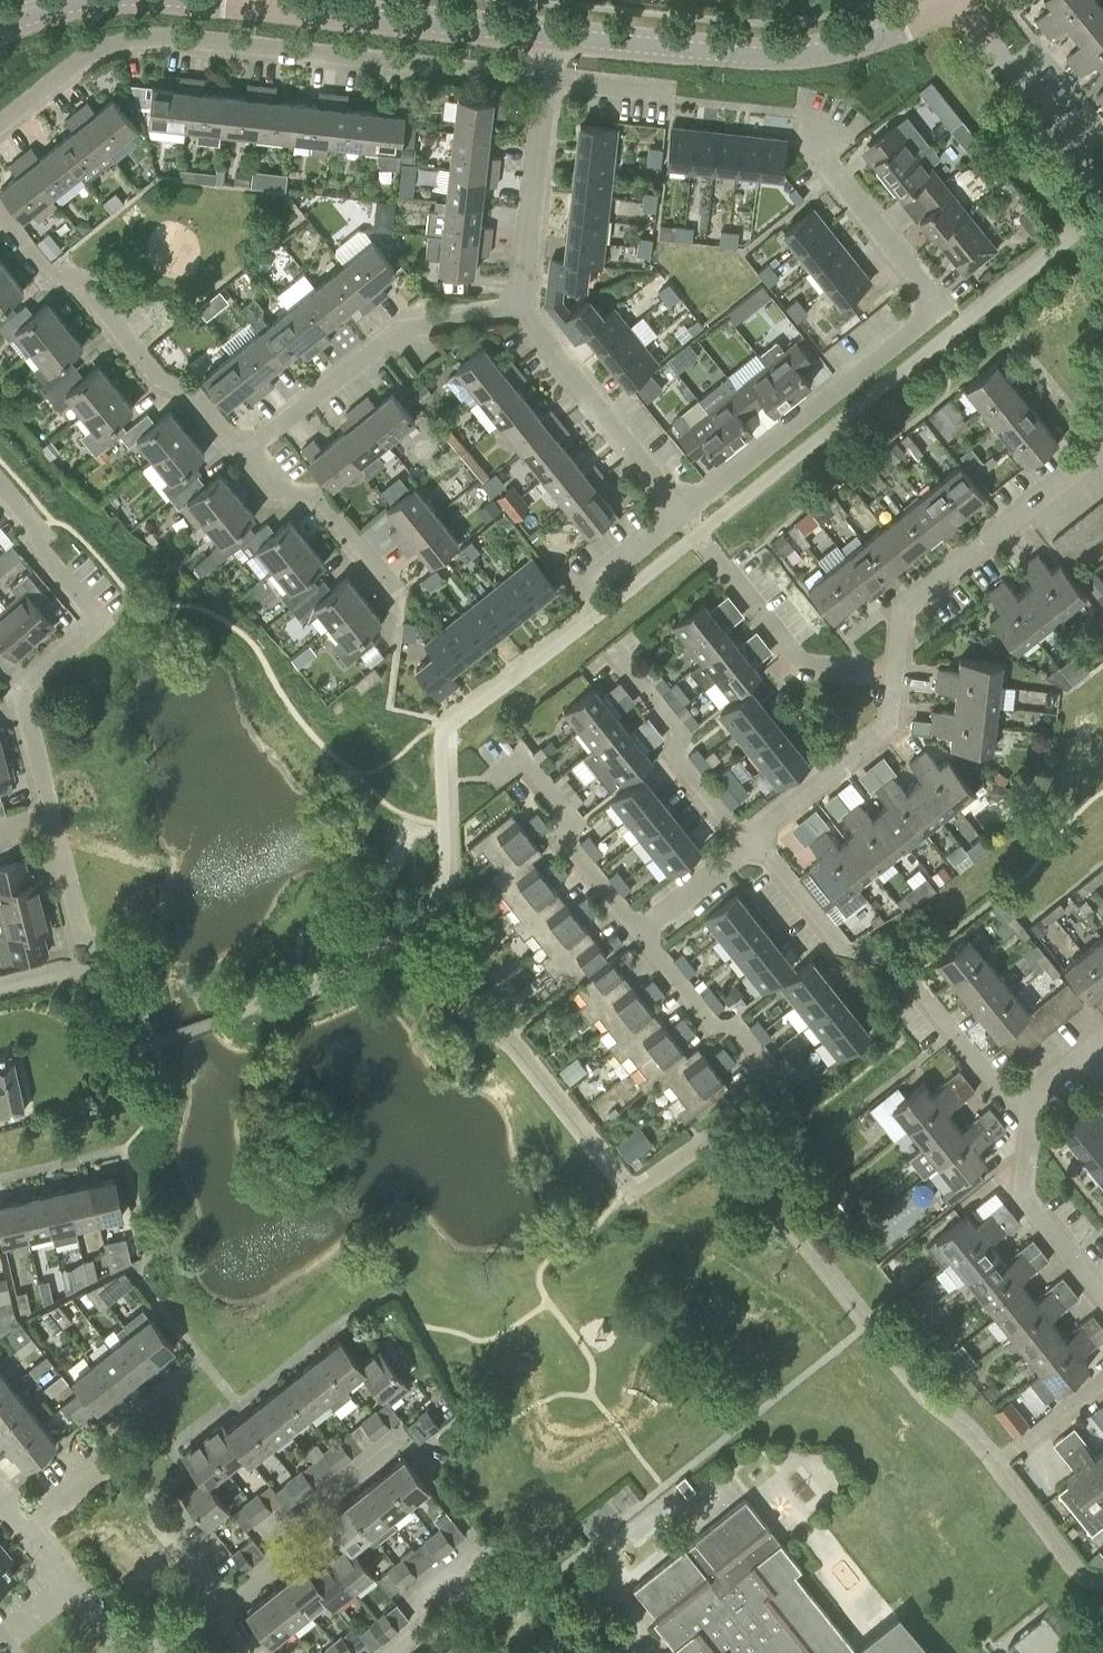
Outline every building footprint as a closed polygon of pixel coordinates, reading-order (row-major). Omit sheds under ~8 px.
[(1052,7),(1036,20),(1043,29),(1078,0),(1046,0),(1052,7)] [(1098,0),(1078,0),(1043,29),(1049,37),(1066,24),(1074,35),(1102,11),(1102,7),(1098,0)] [(1082,45),(1066,58),(1073,66),(1102,42),(1102,11),(1074,35),(1082,45)] [(1073,66),(1079,74),(1095,61),(1102,71),(1102,42),(1073,66)] [(176,76),(174,89),(152,86),(148,122),(185,127),(190,77),(176,76)] [(205,79),(190,77),(185,127),(204,129),(203,141),(219,143),(221,131),(225,94),(204,92),(205,79)] [(920,90),(927,100),(939,90),(931,81),(920,90)] [(246,97),(225,94),(221,131),(257,135),(262,85),(247,83),(246,97)] [(130,85),(139,114),(144,113),(143,109),(146,86),(130,85)] [(277,87),(262,85),(257,135),(292,139),(296,102),(275,100),(277,87)] [(296,102),(292,139),(313,141),(312,153),(327,155),(328,143),(334,93),(319,91),(318,105),(296,102)] [(348,95),(334,93),(328,143),(364,146),(368,110),(347,108),(348,95)] [(458,96),(454,132),(489,135),(491,115),(504,117),(506,102),(458,96)] [(114,98),(97,112),(88,102),(77,111),(114,158),(117,161),(146,138),(114,98)] [(390,112),(368,110),(364,146),(381,148),(380,159),(385,165),(399,167),(406,101),(391,99),(390,112)] [(57,144),(80,172),(86,180),(114,158),(77,111),(65,120),(74,131),(57,144)] [(909,114),(897,123),(875,141),(884,152),(873,161),(888,179),(932,143),(909,114)] [(947,124),(950,128),(962,119),(959,115),(947,124)] [(968,128),(961,120),(954,126),(951,129),(957,137),(968,128)] [(402,156),(413,157),(414,144),(411,144),(413,125),(405,124),(402,156)] [(580,124),(578,147),(614,151),(616,128),(580,124)] [(691,166),(695,129),(672,127),(668,163),(691,166)] [(718,132),(695,129),(691,166),(714,168),(718,132)] [(489,135),(454,132),(450,166),(498,171),(500,157),(486,156),(489,135)] [(718,132),(714,168),(736,170),(740,134),(718,132)] [(763,137),(740,134),(736,170),(759,173),(763,137)] [(786,139),(763,137),(759,173),(782,175),(786,139)] [(932,143),(888,179),(902,197),(913,189),(921,199),(943,182),(929,163),(941,154),(932,143)] [(32,147),(20,156),(52,195),(80,172),(57,144),(40,157),(32,147)] [(648,156),(662,157),(663,148),(649,146),(648,156)] [(614,151),(578,147),(575,170),(611,174),(614,151)] [(9,165),(17,176),(0,190),(23,218),(31,211),(37,219),(58,203),(52,195),(20,156),(9,165)] [(662,157),(648,156),(646,165),(661,166),(662,157)] [(414,192),(418,160),(402,158),(399,191),(414,192)] [(438,165),(437,187),(446,188),(447,165),(438,165)] [(450,166),(446,201),(481,204),(483,184),(496,186),(498,171),(450,166)] [(191,180),(192,170),(180,169),(179,179),(191,180)] [(251,171),(236,169),(235,182),(249,183),(251,171)] [(287,173),(253,170),(252,185),(286,189),(287,173)] [(575,170),(573,192),(609,196),(611,174),(575,170)] [(314,192),(322,193),(323,181),(315,180),(314,192)] [(1005,184),(1011,191),(1015,187),(1009,180),(1005,184)] [(943,182),(921,199),(930,210),(920,219),(934,237),(967,211),(943,182)] [(359,195),(360,185),(355,185),(349,189),(349,195),(359,195)] [(797,205),(804,199),(795,187),(788,193),(797,205)] [(643,200),(657,202),(658,193),(644,191),(643,200)] [(573,192),(570,215),(606,219),(609,196),(573,192)] [(393,214),(394,199),(376,197),(374,214),(374,224),(392,226),(393,214)] [(446,201),(436,200),(434,210),(429,209),(426,233),(442,235),(490,240),(492,226),(479,225),(481,204),(446,201)] [(657,202),(643,200),(641,209),(656,211),(657,202)] [(799,250),(827,227),(813,209),(784,232),(799,250)] [(1029,209),(1019,217),(1033,235),(1043,227),(1029,209)] [(967,211),(934,237),(965,275),(997,249),(967,211)] [(570,215),(568,237),(604,241),(606,219),(570,215)] [(83,234),(92,227),(88,222),(81,222),(76,226),(83,234)] [(683,240),(684,226),(676,225),(674,240),(683,240)] [(684,226),(683,240),(692,241),(693,227),(684,226)] [(827,227),(799,250),(813,268),(841,245),(827,227)] [(344,264),(376,303),(387,294),(379,283),(396,270),(364,230),(360,229),(336,248),(335,253),(344,264)] [(728,245),(730,231),(721,230),(719,244),(728,245)] [(37,240),(50,257),(62,248),(49,231),(37,240)] [(730,231),(728,245),(737,246),(738,232),(730,231)] [(442,235),(438,271),(473,274),(475,253),(489,255),(490,240),(442,235)] [(568,237),(565,260),(587,264),(601,265),(604,241),(568,237)] [(637,246),(652,247),(653,238),(639,237),(637,246)] [(841,245),(813,268),(827,285),(856,263),(841,245)] [(652,247),(637,246),(636,255),(650,257),(652,247)] [(270,264),(263,256),(254,263),(262,272),(270,264)] [(587,264),(565,260),(551,258),(549,282),(562,284),(585,286),(587,264)] [(763,279),(774,270),(769,263),(757,272),(763,279)] [(870,281),(856,263),(827,285),(842,304),(870,281)] [(344,264),(316,287),(339,315),(356,302),(364,312),(376,303),(344,264)] [(6,268),(0,274),(0,325),(17,311),(9,301),(24,290),(6,268)] [(774,270),(763,279),(768,286),(780,277),(774,270)] [(316,287),(307,276),(287,292),(296,303),(288,309),(319,348),(331,339),(322,329),(339,315),(316,287)] [(562,284),(549,282),(546,304),(560,322),(571,314),(560,300),(562,284)] [(663,298),(675,290),(669,283),(657,291),(663,298)] [(675,290),(663,298),(669,306),(680,297),(675,290)] [(288,309),(270,324),(265,317),(265,307),(256,296),(241,308),(260,332),(283,360),(300,347),(308,357),(319,348),(288,309)] [(791,314),(803,305),(797,298),(785,307),(791,314)] [(198,308),(207,318),(217,309),(209,299),(198,308)] [(589,299),(571,314),(560,322),(576,341),(586,332),(603,317),(589,299)] [(0,325),(0,328),(24,357),(32,351),(66,324),(48,302),(34,314),(26,304),(17,311),(0,325)] [(803,305),(791,314),(797,322),(808,312),(803,305)] [(729,313),(737,324),(746,316),(738,306),(729,313)] [(614,309),(603,317),(586,332),(600,350),(629,327),(614,309)] [(692,335),(704,326),(698,318),(687,327),(692,335)] [(83,345),(66,324),(32,351),(43,364),(34,371),(48,389),(76,366),(68,357),(83,345)] [(643,345),(629,327),(600,350),(614,367),(643,345)] [(260,332),(232,354),(263,393),(275,384),(266,374),(283,360),(260,332)] [(796,341),(785,350),(777,340),(758,355),(766,365),(792,397),(810,383),(802,372),(813,363),(796,341)] [(643,345),(614,367),(629,385),(657,363),(643,345)] [(456,369),(458,371),(446,380),(467,405),(478,396),(479,397),(516,367),(507,355),(497,363),(484,347),(456,369)] [(263,393),(232,354),(203,377),(226,406),(243,392),(252,403),(263,393)] [(683,367),(674,356),(667,361),(676,373),(683,367)] [(1002,357),(996,362),(964,387),(980,407),(1011,382),(1002,370),(1008,365),(1002,357)] [(76,366),(48,389),(45,391),(60,410),(72,400),(82,413),(116,386),(99,365),(84,377),(76,366)] [(766,365),(737,388),(755,410),(765,401),(774,412),(792,397),(766,365)] [(525,378),(516,367),(479,397),(500,423),(528,402),(515,386),(525,378)] [(755,410),(737,388),(726,374),(697,397),(699,399),(734,444),(752,429),(744,418),(755,410)] [(658,391),(647,376),(634,387),(645,401),(658,391)] [(1021,394),(1011,382),(980,407),(995,426),(1033,395),(1027,388),(1021,394)] [(82,413),(93,426),(81,436),(96,454),(102,449),(120,435),(126,429),(119,419),(133,408),(116,386),(82,413)] [(431,396),(424,387),(413,396),(420,405),(431,396)] [(368,395),(357,404),(387,442),(415,420),(393,392),(376,406),(368,395)] [(1033,395),(995,426),(1010,445),(1041,420),(1032,408),(1039,403),(1033,395)] [(716,458),(734,444),(699,399),(671,421),(680,433),(678,435),(696,457),(707,448),(716,458)] [(528,402),(500,423),(522,451),(560,421),(551,409),(540,418),(528,402)] [(354,423),(338,436),(360,464),(370,476),(387,463),(376,450),(387,442),(357,404),(346,413),(354,423)] [(148,412),(126,429),(120,435),(129,445),(138,438),(154,458),(187,432),(170,410),(156,422),(148,412)] [(952,425),(957,432),(967,424),(961,417),(952,425)] [(1041,420),(1010,445),(1026,465),(1064,434),(1058,426),(1051,431),(1041,420)] [(560,421),(522,451),(544,478),(571,456),(558,440),(569,432),(560,421)] [(957,432),(952,425),(942,433),(947,440),(957,432)] [(187,432),(154,458),(165,472),(156,479),(171,497),(193,479),(198,475),(190,465),(204,453),(187,432)] [(908,449),(915,443),(907,433),(900,438),(908,449)] [(338,436),(322,449),(314,439),(302,448),(332,486),(360,464),(338,436)] [(458,436),(451,441),(462,454),(469,449),(458,436)] [(896,442),(885,451),(892,460),(904,451),(896,442)] [(923,453),(915,443),(908,449),(916,458),(923,453)] [(979,457),(971,447),(960,456),(968,466),(979,457)] [(107,456),(102,449),(96,454),(101,461),(107,456)] [(469,449),(462,454),(467,461),(474,456),(469,449)] [(893,465),(883,453),(873,462),(882,474),(893,465)] [(982,462),(987,469),(997,462),(992,454),(982,462)] [(571,456),(544,478),(566,505),(603,475),(594,464),(584,472),(571,456)] [(987,469),(982,462),(972,470),(978,477),(987,469)] [(870,479),(878,473),(870,463),(862,469),(870,479)] [(940,481),(965,512),(976,503),(981,510),(990,503),(960,465),(940,481)] [(485,469),(478,474),(483,481),(490,476),(485,469)] [(201,489),(193,479),(171,497),(179,508),(180,507),(197,527),(204,521),(237,494),(220,473),(201,489)] [(878,473),(870,479),(878,488),(886,483),(878,473)] [(603,475),(566,505),(588,533),(615,511),(602,494),(612,486),(603,475)] [(940,481),(921,496),(951,534),(959,528),(953,521),(965,512),(940,481)] [(399,544),(436,514),(414,486),(387,508),(400,524),(390,533),(399,544)] [(506,508),(523,495),(517,487),(500,500),(506,508)] [(833,509),(840,503),(832,493),(825,499),(826,500),(833,509)] [(237,494),(204,521),(220,542),(212,549),(213,550),(221,560),(241,544),(249,537),(241,527),(255,516),(237,494)] [(532,507),(523,495),(506,508),(516,520),(532,507)] [(921,496),(903,510),(928,542),(939,533),(944,540),(951,534),(921,496)] [(834,511),(833,509),(826,500),(812,511),(820,522),(834,511)] [(485,523),(500,511),(492,501),(477,513),(485,523)] [(1092,508),(1102,522),(1102,502),(1102,501),(1092,508)] [(840,503),(833,509),(834,511),(840,519),(848,513),(840,503)] [(1092,508),(1082,516),(1099,537),(1102,534),(1102,522),(1092,508)] [(928,542),(903,510),(884,526),(914,564),(922,558),(916,551),(928,542)] [(507,528),(514,523),(506,513),(499,518),(507,528)] [(436,514),(399,544),(408,555),(418,547),(431,563),(459,542),(436,514)] [(1099,537),(1082,516),(1073,524),(1089,545),(1099,537)] [(249,537),(241,544),(249,555),(258,548),(274,568),(307,541),(290,520),(276,531),(268,521),(249,537)] [(795,539),(802,533),(795,523),(788,529),(795,539)] [(1089,545),(1073,524),(1063,532),(1079,553),(1089,545)] [(884,526),(865,541),(890,572),(901,563),(907,570),(914,564),(884,526)] [(529,536),(535,543),(544,536),(538,528),(529,536)] [(1079,553),(1063,532),(1052,540),(1069,562),(1079,553)] [(810,543),(802,533),(795,539),(803,549),(810,543)] [(793,548),(782,534),(772,542),(783,556),(793,548)] [(471,539),(464,545),(473,557),(480,551),(471,539)] [(324,563),(307,541),(274,568),(290,588),(281,595),(290,607),(318,584),(310,574),(324,563)] [(865,541),(846,556),(876,594),(884,588),(878,581),(890,572),(865,541)] [(20,556),(10,544),(2,552),(12,563),(20,556)] [(473,557),(464,545),(457,551),(466,562),(473,557)] [(208,570),(221,560),(213,550),(201,560),(195,565),(202,575),(208,570)] [(1037,553),(1029,560),(1067,609),(1085,595),(1059,562),(1050,569),(1037,553)] [(846,556),(827,571),(852,602),(863,593),(869,600),(876,594),(846,556)] [(533,558),(515,572),(538,601),(556,586),(533,558)] [(1067,609),(1029,560),(1021,566),(1033,582),(1025,589),(1050,622),(1067,609)] [(429,574),(437,585),(444,579),(436,568),(429,574)] [(852,602),(827,571),(807,587),(838,625),(846,618),(841,612),(852,602)] [(1095,595),(1102,589),(1102,584),(1092,571),(1082,579),(1095,595)] [(6,607),(33,639),(41,632),(43,634),(54,625),(52,623),(52,622),(44,612),(54,604),(26,572),(10,586),(19,596),(6,607)] [(538,601),(515,572),(497,586),(520,615),(538,601)] [(437,585),(429,574),(422,579),(430,591),(437,585)] [(324,579),(318,584),(290,607),(299,617),(303,614),(309,622),(321,612),(331,625),(364,598),(347,577),(332,589),(324,579)] [(1003,580),(995,586),(1034,636),(1050,622),(1025,589),(1016,596),(1003,580)] [(520,615),(497,586),(480,600),(502,629),(520,615)] [(1034,636),(995,586),(987,593),(1000,609),(990,616),(1016,649),(1034,636)] [(364,598),(331,625),(342,638),(333,645),(347,663),(375,641),(367,632),(381,620),(364,598)] [(502,629),(480,600),(462,615),(485,643),(502,629)] [(687,644),(717,619),(703,601),(672,626),(687,644)] [(0,612),(0,650),(5,645),(14,655),(16,658),(27,648),(25,646),(33,639),(6,607),(0,612)] [(485,643),(462,615),(444,629),(467,657),(485,643)] [(732,637),(717,619),(687,644),(701,662),(732,637)] [(417,632),(418,623),(403,622),(402,631),(417,632)] [(467,657),(444,629),(426,644),(434,654),(448,672),(449,671),(467,657)] [(416,641),(417,632),(402,631),(401,640),(416,641)] [(732,637),(701,662),(690,670),(705,688),(715,680),(746,655),(732,637)] [(301,651),(292,659),(300,668),(306,663),(306,658),(301,651)] [(1072,678),(1087,668),(1077,652),(1061,662),(1072,678)] [(448,672),(434,654),(416,669),(439,697),(458,682),(449,671),(448,672)] [(760,673),(746,655),(715,680),(730,698),(760,673)] [(937,678),(999,685),(1002,662),(959,657),(958,670),(938,667),(937,678)] [(647,675),(656,668),(649,660),(640,667),(647,675)] [(1072,682),(1059,666),(1046,676),(1065,687),(1066,688),(1072,682)] [(663,677),(656,668),(647,675),(655,685),(663,677)] [(999,685),(937,678),(936,688),(955,690),(954,701),(997,706),(999,685)] [(579,730),(609,706),(595,688),(564,712),(579,730)] [(735,732),(765,708),(751,690),(720,714),(735,732)] [(676,711),(685,704),(677,695),(669,703),(676,711)] [(997,706),(954,701),(953,712),(933,710),(932,720),(994,727),(997,706)] [(692,713),(685,704),(676,711),(683,720),(692,713)] [(609,706),(579,730),(593,748),(583,756),(623,724),(609,706)] [(779,726),(765,708),(735,732),(749,750),(779,726)] [(994,727),(932,720),(931,731),(951,733),(950,745),(992,750),(994,727)] [(623,724),(583,756),(597,774),(607,766),(638,742),(623,724)] [(779,726),(749,750),(763,768),(793,743),(779,726)] [(638,742),(607,766),(621,784),(652,760),(638,742)] [(808,762),(793,743),(763,768),(778,786),(808,762)] [(539,762),(547,755),(540,747),(532,753),(539,762)] [(695,764),(704,758),(697,749),(688,755),(695,764)] [(947,757),(937,765),(924,749),(916,755),(956,805),(974,791),(947,757)] [(0,754),(0,794),(0,793),(13,789),(10,777),(13,777),(10,763),(7,764),(4,753),(0,754)] [(555,765),(547,755),(539,762),(546,771),(555,765)] [(956,805),(916,755),(908,762),(921,778),(912,785),(939,818),(956,805)] [(704,758),(695,764),(702,773),(711,767),(704,758)] [(1008,776),(998,769),(993,777),(1003,783),(1008,776)] [(553,780),(557,785),(569,776),(565,771),(553,780)] [(891,775),(883,782),(922,832),(939,818),(912,785),(904,791),(891,775)] [(626,819),(657,795),(642,776),(612,801),(626,819)] [(990,788),(990,794),(996,801),(1004,795),(1007,792),(1007,791),(999,781),(990,788)] [(567,798),(576,791),(569,782),(560,789),(567,798)] [(922,832),(883,782),(874,789),(887,805),(879,812),(906,845),(922,832)] [(724,800),(732,793),(725,784),(716,791),(724,800)] [(583,800),(576,791),(567,798),(574,807),(583,800)] [(732,793),(724,800),(731,809),(739,802),(732,793)] [(657,795),(626,819),(640,837),(671,812),(657,795)] [(857,802),(849,808),(889,858),(906,845),(879,812),(870,818),(857,802)] [(889,858),(849,808),(840,815),(853,832),(845,838),(872,872),(889,858)] [(534,827),(543,820),(537,812),(527,819),(534,827)] [(671,812),(640,837),(655,855),(685,830),(671,812)] [(511,813),(476,841),(468,847),(475,855),(483,849),(492,860),(527,832),(511,813)] [(549,828),(543,820),(534,827),(540,835),(549,828)] [(823,829),(816,835),(855,885),(872,872),(845,838),(836,845),(823,829)] [(700,848),(685,830),(655,855),(669,873),(700,848)] [(527,832),(492,860),(501,871),(493,878),(498,885),(532,860),(542,852),(527,832)] [(587,851),(595,844),(588,835),(579,842),(587,851)] [(811,865),(815,870),(802,881),(824,910),(835,901),(845,915),(866,898),(855,885),(816,835),(807,842),(820,858),(811,865)] [(988,846),(981,837),(975,842),(982,851),(988,846)] [(595,844),(587,851),(594,860),(602,853),(595,844)] [(945,855),(958,871),(971,860),(958,845),(945,855)] [(553,873),(562,866),(556,858),(547,865),(553,873)] [(498,885),(488,893),(494,901),(504,893),(513,905),(546,878),(532,860),(498,885)] [(562,866),(553,873),(559,880),(568,873),(562,866)] [(950,875),(943,866),(933,874),(940,883),(950,875)] [(23,884),(20,871),(0,876),(0,910),(1,915),(42,905),(39,895),(42,894),(39,880),(36,881),(23,884)] [(615,886),(624,880),(616,871),(608,877),(615,886)] [(1093,886),(1102,879),(1097,872),(1088,880),(1093,886)] [(513,905),(522,916),(512,924),(518,931),(561,897),(546,878),(513,905)] [(913,889),(922,901),(937,891),(927,878),(913,889)] [(631,889),(624,880),(615,886),(622,895),(631,889)] [(1093,886),(1088,880),(1078,888),(1083,894),(1093,886)] [(922,901),(913,889),(898,901),(906,911),(922,901)] [(720,937),(750,912),(736,894),(705,918),(720,937)] [(583,910),(592,903),(586,896),(577,903),(583,910)] [(561,897),(518,931),(524,939),(533,931),(542,943),(576,916),(561,897)] [(1059,902),(1050,910),(1055,917),(1065,909),(1059,902)] [(598,910),(592,903),(583,910),(589,917),(598,910)] [(5,932),(0,933),(0,958),(0,960),(46,949),(42,932),(48,930),(51,929),(48,915),(45,916),(42,905),(1,915),(5,932)] [(1055,917),(1050,910),(1040,918),(1045,925),(1055,917)] [(765,930),(750,912),(720,937),(734,954),(765,930)] [(869,922),(873,927),(883,920),(878,913),(869,922)] [(1015,930),(1022,925),(1014,915),(1007,921),(1015,930)] [(591,935),(576,916),(542,943),(551,955),(542,962),(548,969),(591,935)] [(1038,919),(1031,925),(1039,935),(1046,929),(1038,919)] [(1022,925),(1015,930),(1022,940),(1029,934),(1022,925)] [(765,930),(734,954),(748,972),(779,948),(765,930)] [(613,949),(622,941),(616,934),(607,941),(613,949)] [(607,954),(591,935),(548,969),(554,977),(562,970),(572,982),(607,954)] [(967,936),(936,960),(929,966),(936,974),(943,968),(952,980),(983,956),(967,936)] [(1102,937),(1083,952),(1102,976),(1102,938),(1102,937)] [(779,948),(748,972),(763,990),(793,966),(779,948)] [(625,963),(634,956),(628,949),(619,956),(625,963)] [(1083,952),(1063,968),(1094,1006),(1102,999),(1096,992),(1102,987),(1102,976),(1083,952)] [(680,969),(689,962),(681,953),(673,960),(680,969)] [(1045,968),(1052,963),(1044,953),(1037,958),(1045,968)] [(983,956),(952,980),(961,992),(954,997),(960,1005),(998,975),(983,956)] [(584,1015),(628,980),(612,961),(577,989),(587,1001),(578,1007),(584,1015)] [(796,1003),(826,979),(812,961),(781,985),(796,1003)] [(689,962),(680,969),(687,978),(696,971),(689,962)] [(1060,972),(1052,963),(1045,968),(1053,978),(1060,972)] [(1013,994),(998,975),(960,1005),(965,1012),(972,1006),(982,1018),(1013,994)] [(650,994),(658,987),(652,979),(644,986),(650,994)] [(840,997),(826,979),(796,1003),(810,1021),(840,997)] [(628,980),(584,1015),(590,1022),(599,1016),(608,1027),(643,999),(628,980)] [(729,1005),(743,994),(735,983),(720,995),(729,1005)] [(1067,983),(1056,991),(1073,1012),(1083,1004),(1067,983)] [(658,987),(650,994),(655,1001),(664,994),(658,987)] [(709,1004),(717,997),(710,988),(701,995),(709,1004)] [(1073,1012),(1056,991),(1046,999),(1063,1020),(1073,1012)] [(1028,1014),(1013,994),(982,1018),(991,1030),(984,1035),(990,1044),(997,1038),(1007,1030),(1017,1023),(1027,1015),(1028,1014)] [(717,997),(709,1004),(716,1013),(724,1006),(717,997)] [(855,1014),(840,997),(810,1021),(824,1039),(855,1014)] [(658,1018),(643,999),(608,1027),(617,1038),(608,1045),(614,1052),(658,1018)] [(1046,999),(1037,1007),(1054,1028),(1063,1020),(1046,999)] [(1037,1007),(1028,1014),(1027,1015),(1044,1036),(1054,1028),(1037,1007)] [(869,1033),(855,1014),(824,1039),(839,1057),(869,1033)] [(1044,1036),(1027,1015),(1017,1023),(1034,1044),(1044,1036)] [(680,1031),(688,1024),(683,1017),(674,1024),(680,1031)] [(673,1037),(658,1018),(614,1052),(620,1060),(629,1053),(638,1065),(673,1037)] [(756,1035),(764,1028),(757,1019),(748,1026),(756,1035)] [(1034,1044),(1017,1023),(1007,1030),(1024,1052),(1034,1044)] [(694,1032),(688,1024),(680,1031),(685,1039),(694,1032)] [(771,1037),(764,1028),(756,1035),(763,1044),(771,1037)] [(1024,1052),(1007,1030),(997,1038),(1014,1060),(1024,1052)] [(687,1055),(673,1037),(638,1065),(647,1076),(638,1083),(645,1091),(653,1084),(652,1083),(687,1055)] [(720,1061),(729,1054),(723,1046),(714,1053),(720,1061)] [(698,1047),(687,1055),(652,1083),(653,1084),(659,1091),(669,1083),(678,1094),(713,1066),(698,1047)] [(729,1054),(720,1061),(725,1069),(735,1062),(729,1054)] [(24,1110),(12,1055),(0,1057),(0,1116),(24,1110)] [(784,1071),(793,1064),(785,1055),(777,1062),(784,1071)] [(575,1058),(560,1070),(570,1083),(585,1071),(575,1058)] [(793,1064),(784,1071),(792,1080),(800,1073),(793,1064)] [(713,1066),(678,1094),(687,1106),(679,1112),(685,1120),(728,1086),(713,1066)] [(923,1082),(906,1096),(897,1085),(869,1108),(894,1138),(908,1127),(967,1079),(958,1069),(935,1088),(936,1089),(932,1093),(923,1082)] [(967,1079),(908,1127),(923,1146),(954,1121),(946,1111),(951,1107),(952,1108),(975,1090),(967,1079)] [(1094,1103),(1102,1096),(1102,1093),(1099,1088),(1089,1096),(1090,1098),(1056,1125),(1073,1147),(1102,1123),(1102,1114),(1094,1103)] [(954,1121),(923,1146),(910,1157),(924,1175),(938,1164),(997,1117),(989,1106),(966,1125),(967,1126),(962,1131),(954,1121)] [(615,1107),(608,1114),(611,1118),(619,1112),(615,1107)] [(997,1117),(938,1164),(954,1184),(985,1159),(976,1148),(981,1144),(982,1146),(1005,1127),(997,1117)] [(1073,1147),(1090,1167),(1102,1157),(1102,1123),(1073,1147)] [(637,1131),(618,1145),(630,1160),(649,1146),(637,1131)] [(1090,1167),(1102,1184),(1102,1157),(1090,1167)] [(114,1177),(101,1180),(100,1176),(88,1178),(89,1183),(90,1183),(99,1220),(123,1214),(114,1177)] [(89,1183),(77,1185),(76,1181),(65,1184),(66,1188),(67,1188),(75,1226),(99,1220),(90,1183),(89,1183)] [(53,1187),(41,1189),(42,1194),(43,1194),(52,1231),(54,1239),(77,1234),(75,1226),(67,1188),(66,1188),(54,1191),(53,1187)] [(42,1194),(30,1197),(29,1192),(18,1195),(19,1199),(20,1199),(29,1237),(52,1231),(43,1194),(42,1194)] [(7,1202),(6,1198),(0,1199),(0,1224),(4,1243),(29,1237),(20,1199),(19,1199),(7,1202)] [(967,1214),(935,1239),(924,1248),(940,1268),(951,1259),(1010,1211),(1002,1201),(979,1220),(980,1222),(975,1225),(967,1214)] [(1010,1211),(951,1259),(966,1277),(997,1253),(989,1242),(994,1238),(995,1240),(1018,1222),(1010,1211)] [(1005,1263),(997,1253),(966,1277),(981,1296),(1040,1249),(1032,1239),(1009,1257),(1010,1259),(1005,1263)] [(126,1240),(105,1245),(112,1274),(132,1265),(126,1240)] [(1040,1249),(981,1296),(996,1315),(1027,1291),(1019,1280),(1024,1276),(1025,1278),(1048,1259),(1040,1249)] [(93,1258),(84,1260),(89,1282),(98,1277),(93,1258)] [(71,1269),(61,1271),(67,1293),(76,1288),(71,1269)] [(1035,1300),(1027,1291),(996,1315),(1011,1334),(1071,1287),(1062,1276),(1038,1294),(1040,1296),(1035,1300)] [(0,1279),(0,1289),(8,1287),(6,1278),(0,1279)] [(49,1280),(39,1282),(44,1304),(53,1299),(49,1280)] [(103,1282),(94,1287),(108,1304),(116,1298),(103,1282)] [(108,1304),(94,1287),(86,1291),(95,1302),(101,1310),(108,1304)] [(1071,1287),(1011,1334),(1026,1353),(1057,1328),(1049,1318),(1054,1314),(1055,1316),(1079,1297),(1071,1287)] [(16,1293),(21,1312),(31,1310),(27,1291),(16,1293)] [(86,1291),(80,1296),(89,1307),(95,1302),(86,1291)] [(0,1304),(0,1314),(14,1311),(11,1301),(0,1304)] [(59,1304),(50,1308),(64,1326),(72,1320),(59,1304)] [(64,1326),(50,1308),(41,1313),(56,1332),(64,1326)] [(1057,1328),(1026,1353),(1041,1372),(1100,1324),(1092,1314),(1069,1332),(1070,1334),(1065,1338),(1057,1328)] [(0,1330),(6,1338),(22,1324),(16,1317),(0,1330)] [(150,1317),(130,1332),(157,1366),(166,1359),(163,1356),(174,1347),(150,1317)] [(1041,1372),(1057,1392),(1088,1367),(1079,1356),(1084,1352),(1085,1353),(1102,1339),(1102,1327),(1100,1324),(1041,1372)] [(157,1366),(130,1332),(112,1347),(136,1378),(146,1370),(149,1373),(157,1366)] [(32,1336),(15,1350),(21,1357),(38,1344),(32,1336)] [(360,1363),(340,1339),(321,1355),(345,1385),(363,1370),(364,1370),(359,1364),(360,1363)] [(136,1378),(112,1347),(93,1362),(120,1396),(129,1389),(126,1386),(136,1378)] [(360,1363),(359,1364),(364,1370),(363,1370),(389,1403),(409,1388),(402,1379),(403,1379),(378,1349),(360,1363)] [(47,1355),(30,1368),(36,1376),(53,1363),(47,1355)] [(321,1355),(302,1370),(326,1400),(327,1399),(334,1408),(351,1394),(345,1385),(321,1355)] [(120,1396),(93,1362),(73,1378),(98,1408),(108,1400),(111,1403),(120,1396)] [(326,1400),(302,1370),(283,1385),(307,1415),(326,1400)] [(10,1384),(0,1371),(0,1393),(10,1384)] [(62,1374),(45,1387),(51,1395),(68,1382),(62,1374)] [(994,1382),(984,1390),(991,1398),(1001,1390),(994,1382)] [(25,1403),(10,1384),(0,1393),(0,1423),(25,1403)] [(307,1415),(283,1385),(265,1400),(289,1430),(307,1415)] [(83,1401),(77,1393),(61,1406),(67,1414),(83,1401)] [(998,1405),(1013,1429),(1026,1422),(1011,1397),(998,1405)] [(265,1400),(246,1415),(270,1445),(289,1430),(265,1400)] [(2,1436),(10,1446),(40,1422),(25,1403),(0,1423),(0,1438),(2,1436)] [(1101,1405),(1091,1413),(1102,1429),(1102,1408),(1101,1405)] [(376,1409),(369,1415),(383,1433),(390,1427),(376,1409)] [(432,1434),(441,1427),(426,1409),(418,1416),(432,1434)] [(246,1415),(227,1429),(227,1430),(245,1453),(245,1454),(250,1461),(270,1445),(246,1415)] [(383,1433),(369,1415),(360,1421),(375,1439),(383,1433)] [(10,1446),(6,1448),(14,1458),(17,1455),(26,1466),(56,1441),(40,1422),(10,1446)] [(227,1468),(245,1454),(245,1453),(227,1430),(227,1429),(222,1422),(202,1438),(227,1468)] [(1063,1436),(1102,1486),(1102,1450),(1094,1457),(1090,1452),(1091,1450),(1073,1427),(1063,1436)] [(1063,1436),(1053,1444),(1071,1467),(1073,1465),(1077,1471),(1066,1479),(1069,1483),(1058,1492),(1080,1519),(1102,1501),(1102,1486),(1063,1436)] [(227,1468),(202,1438),(183,1453),(202,1478),(203,1477),(208,1483),(219,1474),(226,1483),(234,1477),(227,1468)] [(339,1439),(331,1445),(345,1463),(353,1457),(339,1439)] [(345,1463),(331,1445),(323,1452),(337,1470),(345,1463)] [(404,1458),(384,1473),(409,1503),(428,1488),(404,1458)] [(294,1475),(308,1493),(315,1487),(301,1469),(294,1475)] [(384,1473),(366,1488),(390,1518),(409,1503),(384,1473)] [(308,1493),(294,1475),(285,1482),(300,1500),(308,1493)] [(687,1497),(696,1490),(684,1476),(676,1483),(687,1497)] [(203,1477),(202,1478),(184,1493),(212,1529),(221,1522),(217,1516),(228,1507),(208,1483),(203,1477)] [(366,1488),(347,1503),(377,1541),(397,1526),(390,1518),(366,1488)] [(251,1499),(264,1515),(272,1510),(258,1493),(251,1499)] [(687,1549),(685,1546),(633,1587),(659,1618),(653,1623),(673,1647),(666,1652),(823,1652),(845,1635),(795,1573),(801,1568),(758,1514),(746,1498),(694,1539),(696,1541),(687,1549)] [(264,1515),(251,1499),(243,1505),(256,1522),(264,1515)] [(377,1541),(347,1503),(328,1519),(347,1543),(348,1543),(352,1549),(353,1548),(359,1555),(377,1541)] [(440,1527),(432,1533),(447,1551),(455,1545),(440,1527)] [(447,1551),(432,1533),(424,1540),(439,1558),(447,1551)] [(348,1543),(347,1543),(329,1558),(353,1588),(372,1572),(359,1555),(353,1548),(352,1549),(348,1543)] [(245,1570),(253,1564),(240,1548),(232,1554),(245,1570)] [(6,1551),(0,1555),(0,1585),(14,1574),(6,1564),(12,1559),(6,1551)] [(403,1557),(395,1563),(409,1581),(417,1575),(403,1557)] [(329,1558),(310,1572),(310,1573),(329,1596),(328,1596),(334,1603),(353,1588),(329,1558)] [(409,1581),(395,1563),(387,1570),(401,1588),(409,1581)] [(310,1573),(310,1572),(305,1565),(286,1581),(310,1611),(328,1596),(329,1596),(310,1573)] [(286,1581),(267,1596),(291,1626),(310,1611),(286,1581)] [(291,1626),(267,1596),(247,1611),(272,1641),(291,1626)] [(377,1618),(391,1636),(399,1630),(385,1611),(377,1618)] [(391,1636),(377,1618),(369,1624),(383,1642),(391,1636)] [(898,1618),(857,1651),(854,1649),(855,1648),(845,1635),(823,1652),(927,1652),(898,1618)] [(343,1652),(355,1652),(341,1635),(334,1641),(343,1652)] [(455,1637),(436,1652),(467,1652),(455,1637)] [(334,1641),(325,1647),(330,1652),(343,1652),(334,1641)]
